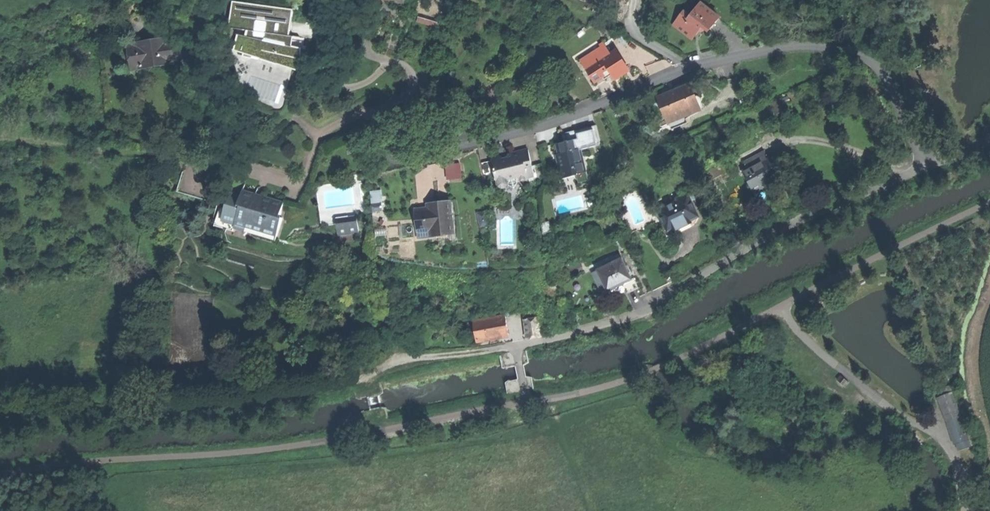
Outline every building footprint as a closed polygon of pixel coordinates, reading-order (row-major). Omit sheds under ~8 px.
[(293,9),(238,0),(231,0),(227,28),(234,29),(230,52),(258,56),(257,65),(260,66),(261,61),(294,66),(297,47),(287,45),(293,9)] [(697,13),(702,7),(698,4),(693,11),(697,13)] [(692,38),(699,29),(704,29),(708,32),(713,25),(718,18),(702,7),(697,13),(693,11),(690,16),(682,11),(673,25),(692,38)] [(172,45),(169,25),(153,28),(153,33),(135,36),(134,31),(126,33),(131,62),(174,54),(172,45)] [(605,45),(581,61),(595,82),(603,77),(610,72),(615,80),(630,70),(616,49),(610,53),(605,45)] [(658,97),(668,120),(701,106),(691,83),(672,91),(658,97)] [(557,145),(559,156),(561,156),(562,161),(558,162),(562,181),(578,177),(577,175),(586,173),(578,137),(569,138),(570,142),(565,143),(557,145)] [(518,178),(519,183),(528,181),(526,169),(532,167),(529,151),(511,155),(512,160),(508,161),(503,162),(502,159),(492,161),(498,187),(503,189),(506,189),(509,186),(508,181),(518,178)] [(755,165),(768,158),(764,151),(752,158),(755,165)] [(655,160),(658,166),(666,162),(663,157),(655,160)] [(742,171),(751,189),(761,184),(762,187),(770,183),(778,179),(768,158),(755,165),(742,171)] [(446,162),(447,179),(463,177),(462,161),(446,162)] [(722,163),(708,171),(712,177),(725,170),(722,163)] [(526,169),(528,181),(535,179),(532,167),(526,169)] [(514,189),(519,183),(518,178),(508,181),(509,186),(514,189)] [(196,182),(188,179),(186,186),(181,185),(180,190),(192,194),(196,182)] [(658,210),(660,215),(663,221),(668,219),(672,229),(682,225),(691,221),(690,220),(698,216),(688,192),(676,197),(677,200),(657,209),(658,210)] [(280,220),(284,204),(271,201),(242,193),(238,209),(240,210),(236,228),(278,239),(283,221),(280,220)] [(455,233),(451,201),(438,203),(427,204),(428,209),(415,210),(418,232),(431,231),(432,236),(455,233)] [(477,213),(480,227),(485,226),(483,219),(487,218),(485,211),(477,213)] [(349,231),(358,229),(357,217),(336,220),(338,236),(349,234),(349,231)] [(569,229),(551,235),(554,244),(572,238),(569,229)] [(622,283),(631,279),(622,259),(599,270),(607,288),(615,284),(616,286),(619,285),(622,283)] [(635,277),(631,279),(622,283),(627,293),(640,288),(635,277)] [(474,322),(478,342),(492,340),(509,336),(506,316),(474,322)] [(525,321),(528,339),(542,336),(539,318),(525,321)] [(465,323),(469,344),(478,342),(474,322),(465,323)] [(959,373),(939,379),(959,445),(979,439),(959,373)] [(506,380),(508,393),(522,391),(519,378),(506,380)]
